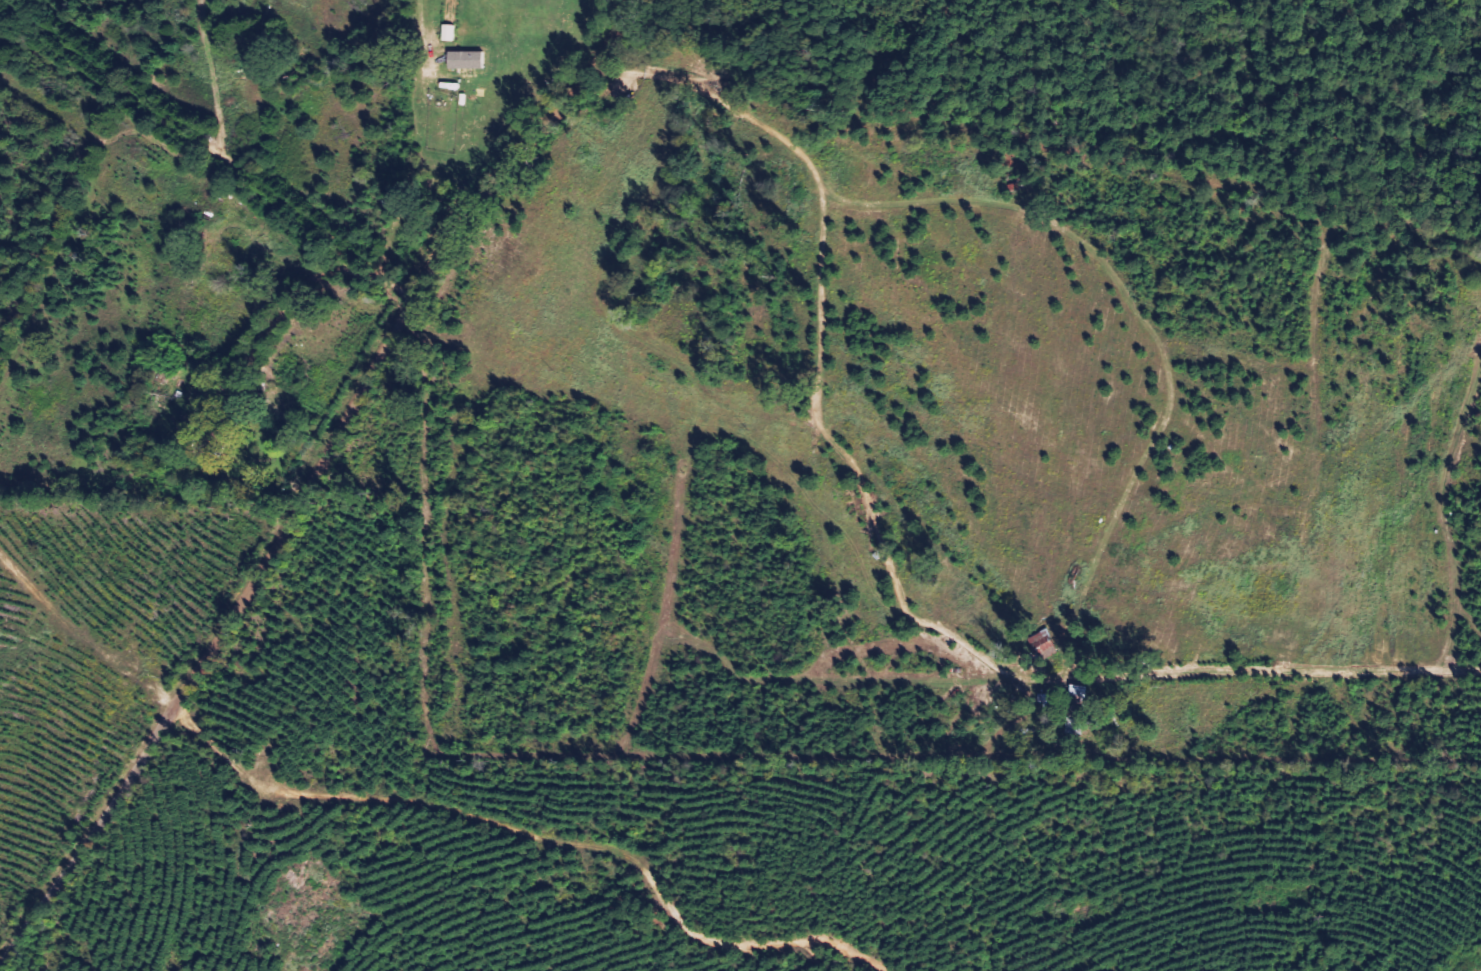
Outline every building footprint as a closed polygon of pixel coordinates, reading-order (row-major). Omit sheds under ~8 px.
[(460,25),(446,25),(446,41),(460,41),(460,25)] [(457,69),(493,69),(492,51),(456,52),(457,69)]
